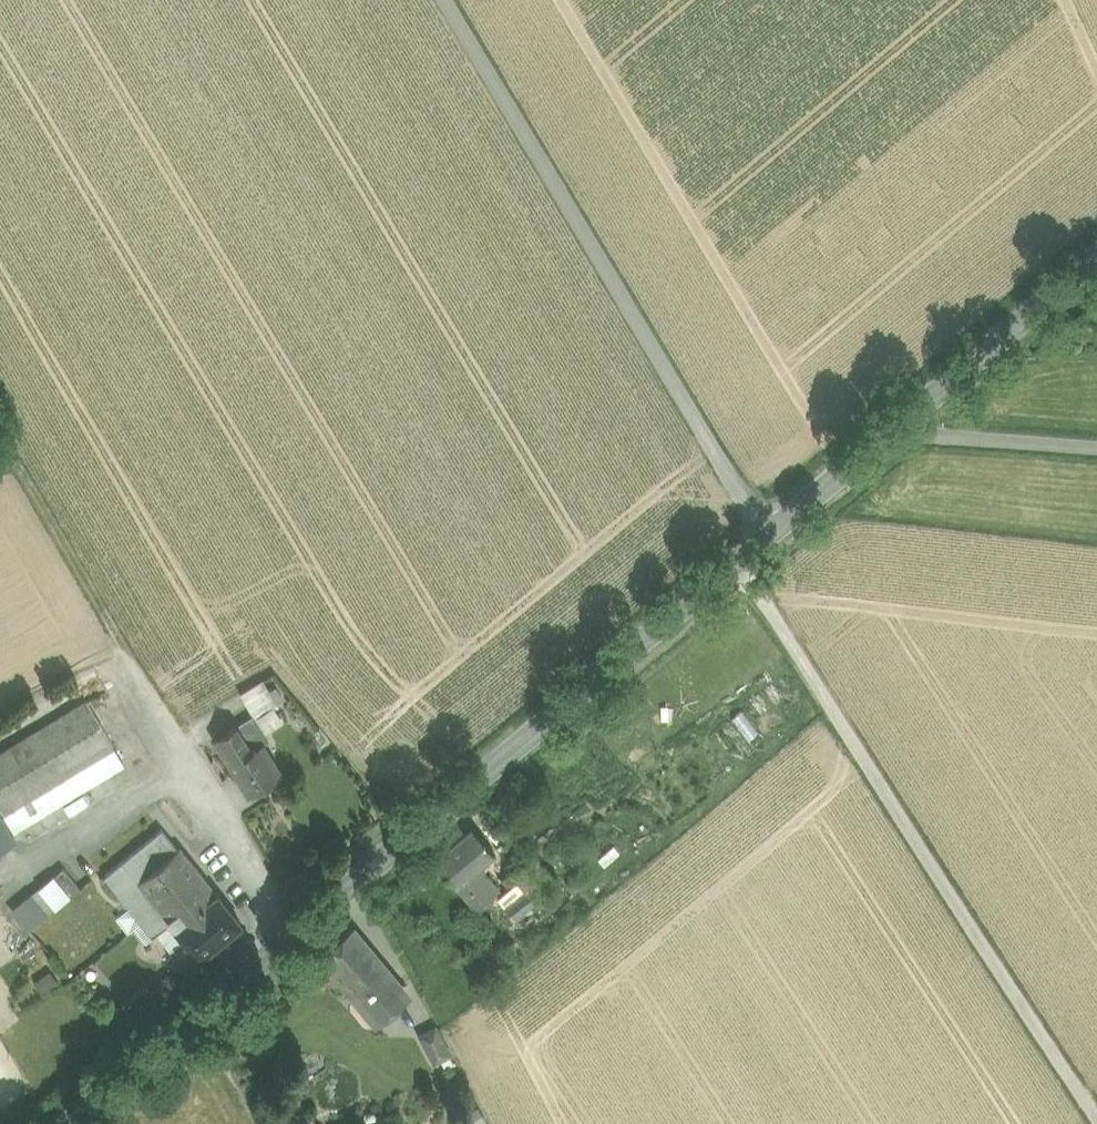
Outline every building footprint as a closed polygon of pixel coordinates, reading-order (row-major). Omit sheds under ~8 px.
[(239,693),(252,716),(269,704),(256,683),(239,693)] [(0,752),(0,814),(113,746),(86,701),(0,752)] [(236,725),(253,750),(262,744),(269,740),(252,716),(236,725)] [(232,764),(253,750),(236,725),(216,738),(232,764)] [(232,764),(251,793),(281,774),(262,744),(253,750),(232,764)] [(123,764),(113,746),(0,814),(10,830),(123,764)] [(15,840),(10,830),(0,814),(0,849),(15,840)] [(473,828),(436,859),(459,886),(481,868),(496,855),(473,828)] [(171,922),(214,889),(180,847),(177,848),(161,830),(106,875),(153,934),(171,922)] [(532,856),(502,881),(517,899),(502,911),(511,921),(555,884),(532,856)] [(58,862),(8,910),(27,930),(77,882),(58,862)] [(505,898),(481,868),(459,886),(478,910),(485,904),(491,910),(505,898)] [(171,922),(198,957),(241,923),(214,889),(171,922)] [(352,930),(319,956),(349,992),(380,967),(382,966),(352,930)] [(372,1016),(402,991),(380,967),(349,992),(372,1016)] [(408,997),(402,991),(372,1016),(378,1023),(408,997)] [(420,1035),(435,1063),(451,1054),(436,1027),(420,1035)]
